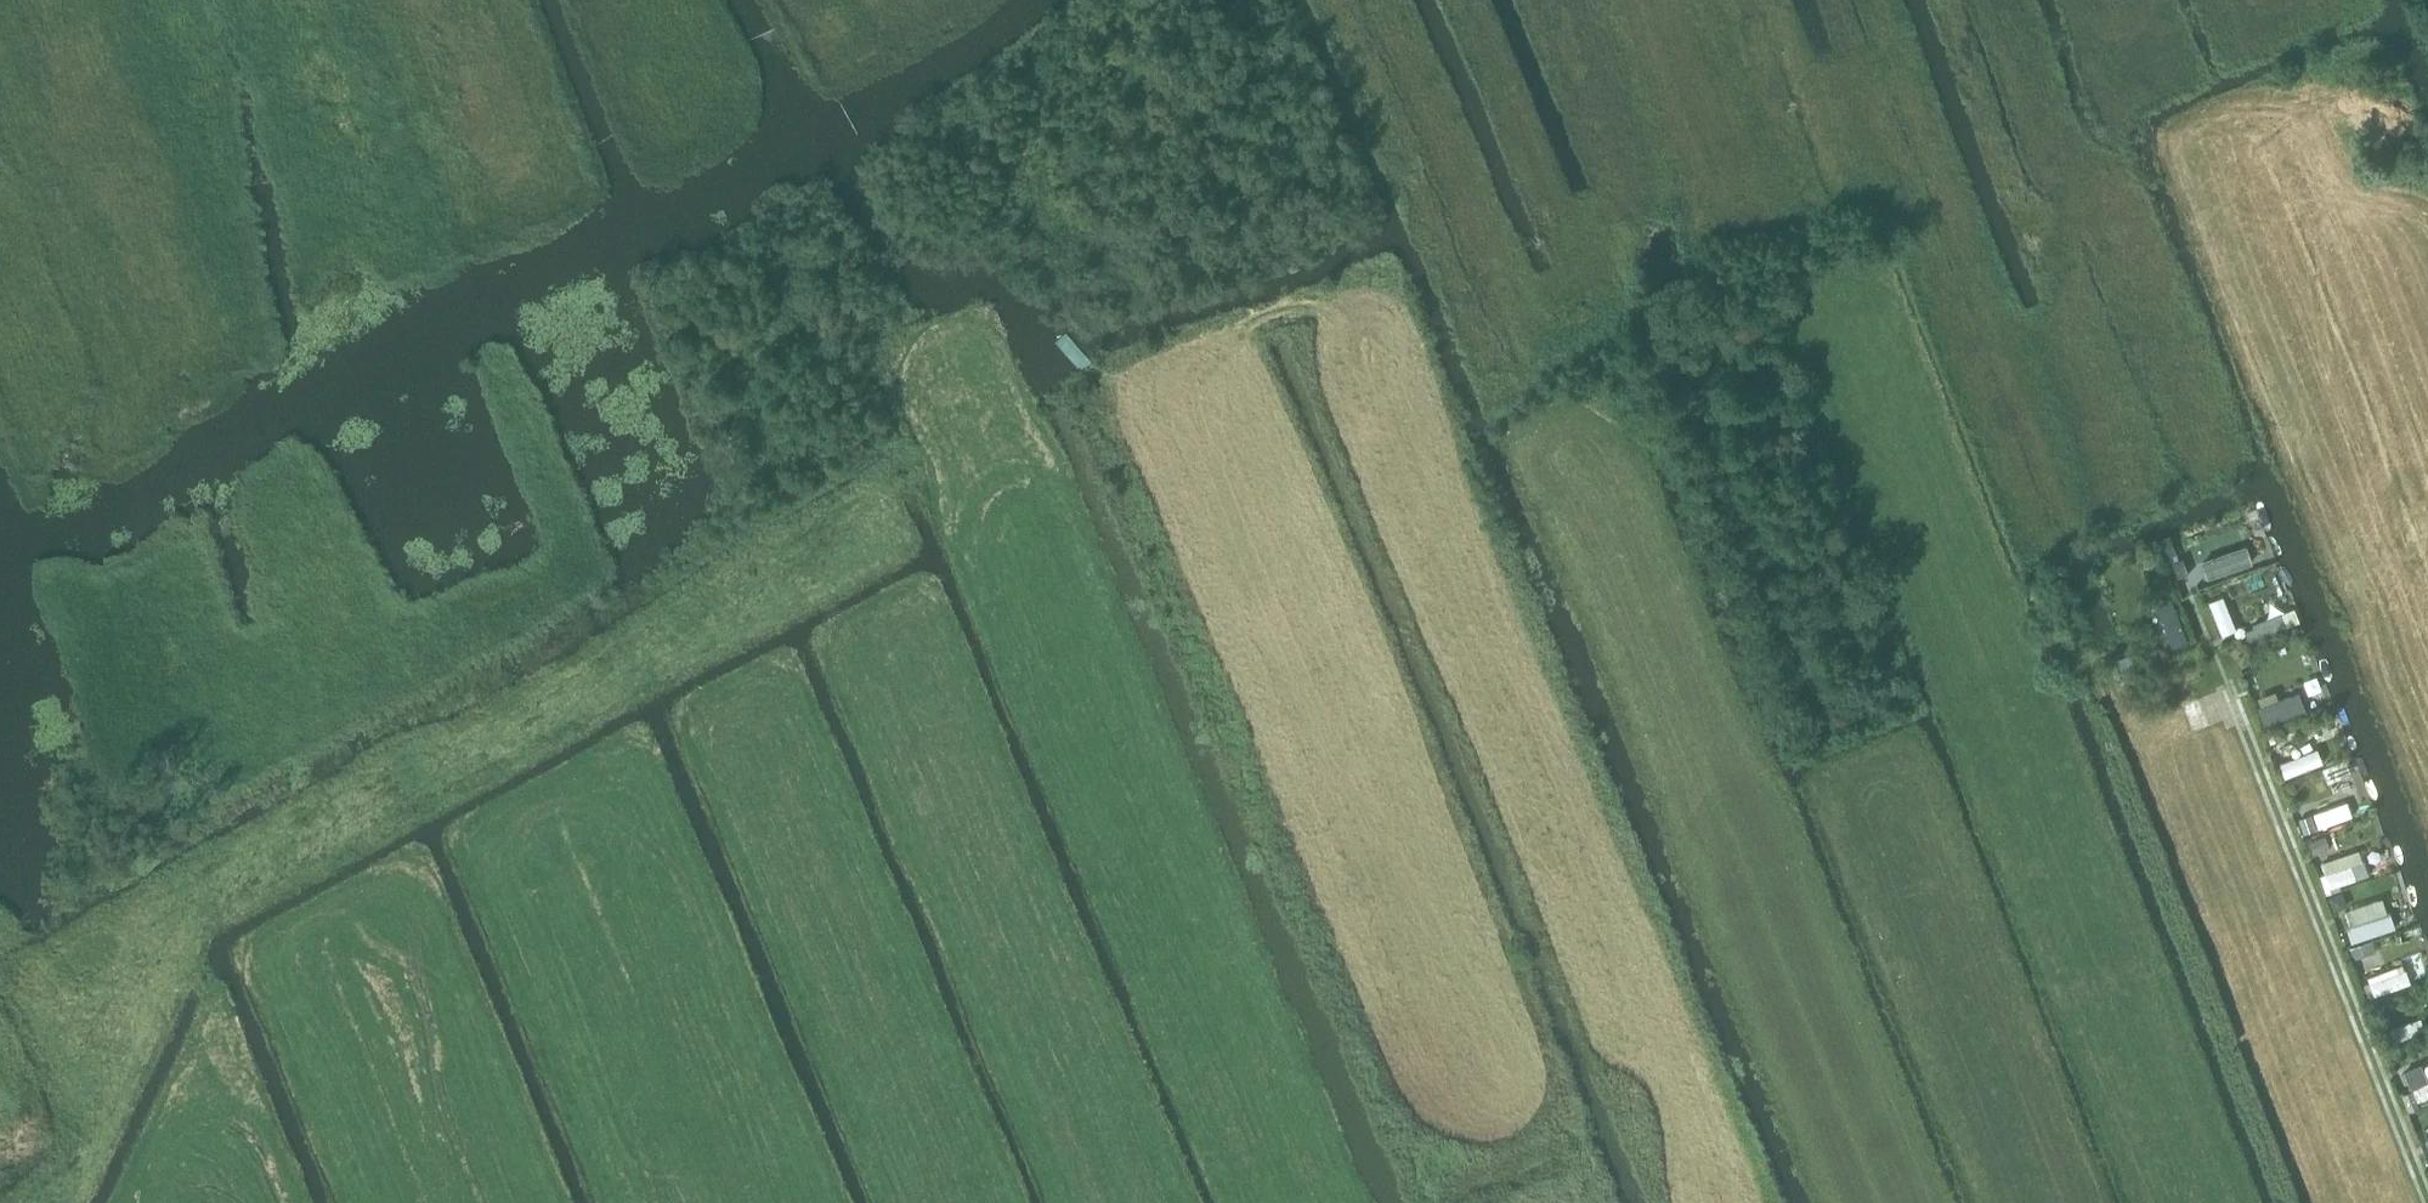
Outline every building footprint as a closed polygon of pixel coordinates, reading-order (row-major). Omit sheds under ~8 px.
[(2244,548),(2201,563),(2208,582),(2251,567),(2244,548)] [(2170,596),(2155,601),(2174,654),(2189,648),(2170,596)] [(2289,610),(2238,628),(2243,642),(2294,624),(2289,610)] [(2307,715),(2299,694),(2258,709),(2265,729),(2307,715)] [(2317,751),(2279,764),(2285,779),(2322,766),(2317,751)] [(2348,802),(2313,814),(2320,833),(2355,821),(2348,802)] [(2360,853),(2323,866),(2331,889),(2368,876),(2360,853)] [(2384,900),(2346,914),(2352,932),(2390,919),(2384,900)] [(2404,966),(2369,978),(2376,998),(2411,986),(2404,966)] [(2420,1020),(2386,1032),(2391,1046),(2425,1034),(2420,1020)] [(2427,1081),(2421,1066),(2405,1072),(2412,1087),(2427,1081)] [(2417,1102),(2427,1098),(2427,1083),(2412,1088),(2417,1102)]
